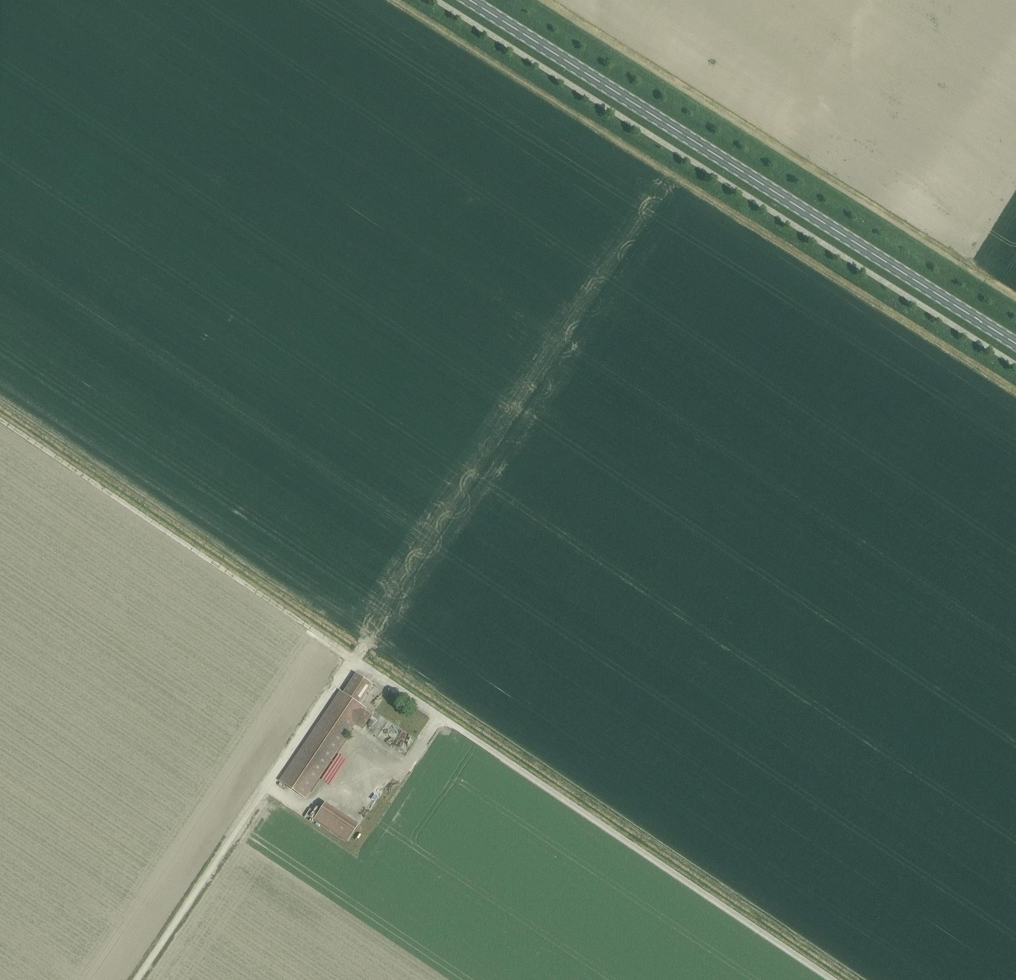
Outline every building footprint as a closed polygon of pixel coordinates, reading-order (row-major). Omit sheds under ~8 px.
[(362,728),(371,715),(364,710),(366,708),(363,706),(368,699),(367,699),(375,686),(356,673),(343,692),(340,690),(279,781),(305,798),(355,723),(362,728)] [(395,740),(401,745),(408,737),(402,732),(395,740)] [(338,835),(350,817),(316,795),(304,813),(338,835)]
